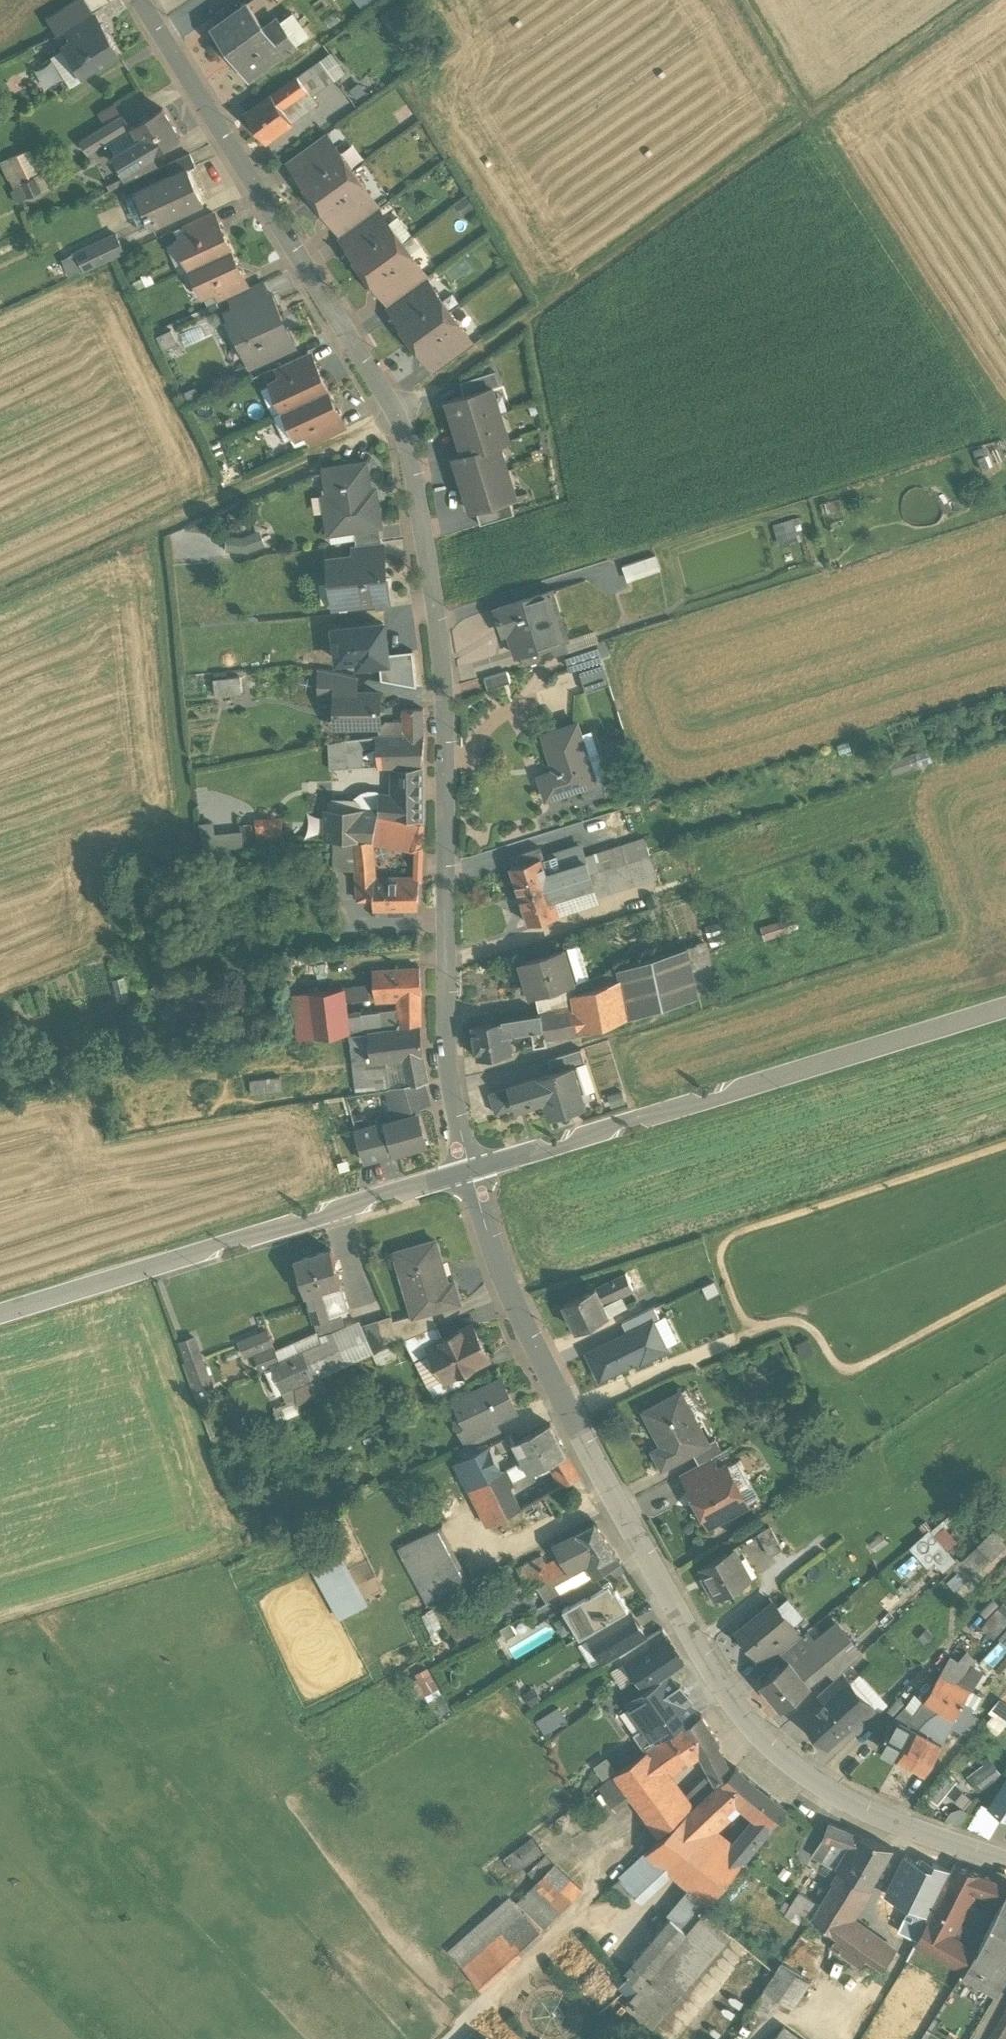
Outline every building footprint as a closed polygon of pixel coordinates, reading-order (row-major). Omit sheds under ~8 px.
[(91,14),(92,14),(84,0),(77,0),(47,19),(57,35),(65,31),(91,14)] [(419,17),(408,0),(400,6),(411,23),(419,17)] [(266,31),(247,4),(213,28),(234,57),(237,55),(253,77),(296,47),(279,22),(266,31)] [(91,14),(65,31),(72,43),(99,26),(91,14)] [(72,43),(63,49),(82,79),(119,56),(100,26),(99,26),(72,43)] [(322,60),(299,76),(312,96),(313,96),(335,80),(322,60)] [(312,96),(299,76),(272,95),(292,122),(319,103),(313,96),(312,96)] [(272,94),(246,113),(266,141),(292,122),(272,95),(272,94)] [(163,108),(134,126),(143,141),(152,155),(181,137),(163,108)] [(121,114),(101,127),(110,141),(130,129),(121,114)] [(110,141),(109,142),(116,155),(140,140),(143,141),(134,126),(130,129),(110,141)] [(101,127),(80,140),(89,154),(109,142),(110,141),(101,127)] [(327,132),(288,160),(298,173),(336,145),(327,132)] [(140,140),(116,155),(125,170),(126,171),(151,155),(152,155),(143,141),(140,140)] [(298,173),(297,174),(314,198),(354,170),(336,145),(298,173)] [(189,154),(167,164),(172,174),(187,167),(187,168),(194,165),(189,154)] [(151,155),(126,171),(125,170),(120,173),(126,183),(159,168),(151,155)] [(17,158),(0,165),(17,205),(27,201),(19,184),(27,180),(17,158)] [(187,168),(187,167),(172,174),(135,191),(151,226),(203,202),(187,168)] [(354,170),(314,198),(332,222),(333,221),(371,194),(354,170)] [(371,194),(333,221),(342,234),(379,208),(381,207),(371,194)] [(379,208),(342,234),(349,244),(350,245),(386,218),(379,208)] [(211,212),(185,224),(191,235),(216,224),(211,212)] [(386,218),(350,245),(349,244),(347,246),(364,270),(403,242),(386,218)] [(191,235),(178,241),(190,268),(229,249),(217,223),(216,224),(191,235)] [(116,233),(77,252),(85,270),(125,252),(116,233)] [(403,242),(364,270),(382,295),(385,293),(385,292),(421,266),(403,242)] [(229,249),(190,268),(202,294),(215,288),(240,276),(241,275),(229,249)] [(421,266),(385,292),(385,293),(391,302),(392,302),(426,277),(428,276),(421,266)] [(240,276),(215,288),(221,300),(229,296),(246,289),(240,276)] [(426,277),(392,302),(391,302),(390,303),(398,313),(398,314),(434,288),(426,277)] [(246,289),(229,296),(235,309),(267,293),(262,281),(246,289)] [(434,288),(398,314),(398,313),(395,315),(412,338),(450,310),(434,288)] [(235,309),(226,313),(251,365),(294,345),(287,328),(283,330),(278,320),(282,319),(270,292),(235,309)] [(450,310),(412,338),(428,361),(431,359),(467,333),(450,310)] [(467,333),(431,359),(438,369),(474,343),(467,333)] [(308,353),(276,368),(281,379),(313,364),(308,353)] [(281,379),(272,383),(284,410),(327,390),(315,363),(313,364),(281,379)] [(494,372),(460,382),(464,395),(487,388),(488,389),(492,388),(499,386),(494,372)] [(492,388),(488,389),(487,388),(464,395),(447,401),(448,401),(456,427),(501,414),(492,388)] [(327,390),(284,410),(296,436),(305,432),(338,417),(339,416),(327,390)] [(501,414),(456,427),(464,454),(465,454),(500,443),(500,444),(509,441),(501,414)] [(338,417),(305,432),(311,444),(343,429),(338,417)] [(500,443),(465,454),(464,454),(455,457),(464,484),(508,470),(500,444),(500,443)] [(367,463),(325,469),(331,512),(327,512),(330,534),(354,530),(380,526),(382,526),(379,505),(374,505),(367,463)] [(508,470),(464,484),(472,511),(516,497),(508,470)] [(798,519),(776,525),(782,545),(803,539),(798,519)] [(380,526),(354,530),(357,544),(379,542),(382,542),(380,526)] [(228,551),(264,549),(263,533),(227,535),(228,551)] [(357,544),(353,545),(355,559),(380,556),(379,542),(357,544)] [(355,559),(328,562),(333,605),(388,599),(384,556),(355,559)] [(645,558),(623,566),(627,577),(649,570),(645,558)] [(540,594),(495,608),(500,626),(506,624),(516,655),(519,654),(557,642),(561,654),(567,652),(558,621),(549,624),(540,594)] [(386,618),(330,624),(335,668),(352,666),(352,673),(382,670),(392,668),(390,654),(386,618)] [(557,642),(519,654),(523,666),(561,654),(557,642)] [(567,652),(573,669),(578,668),(601,660),(596,643),(567,652)] [(383,682),(416,687),(412,652),(390,654),(392,668),(382,670),(383,682)] [(601,660),(578,668),(585,692),(609,685),(601,660)] [(357,677),(321,670),(321,695),(338,694),(338,692),(358,692),(357,677)] [(507,671),(484,678),(488,690),(511,682),(507,671)] [(215,694),(241,693),(240,675),(214,676),(215,694)] [(358,692),(338,692),(338,694),(338,714),(348,713),(348,724),(379,723),(379,692),(358,692)] [(423,710),(404,710),(404,737),(424,737),(423,710)] [(577,723),(543,734),(555,771),(539,776),(546,798),(595,782),(577,723)] [(379,736),(347,739),(348,769),(348,771),(358,770),(380,767),(379,736)] [(404,737),(379,736),(380,767),(422,763),(424,737),(404,737)] [(889,760),(893,772),(919,764),(915,752),(889,760)] [(421,768),(396,770),(397,797),(397,818),(421,821),(421,768)] [(397,797),(382,795),(382,816),(397,818),(397,797)] [(361,810),(360,802),(351,803),(352,810),(361,810)] [(352,810),(342,811),(342,803),(329,804),(328,840),(330,840),(355,841),(371,841),(373,841),(379,817),(379,815),(361,812),(361,810),(352,810)] [(351,803),(342,803),(342,811),(352,810),(351,803)] [(379,817),(373,841),(416,848),(420,825),(379,817)] [(298,822),(256,825),(258,842),(300,839),(298,822)] [(371,841),(355,841),(358,882),(359,899),(374,899),(373,881),(371,841)] [(634,841),(583,857),(584,862),(586,862),(589,874),(639,858),(634,841)] [(543,857),(541,857),(547,874),(584,862),(583,857),(579,846),(543,857)] [(540,848),(518,855),(521,864),(541,857),(543,857),(540,848)] [(521,864),(511,867),(520,895),(550,885),(547,874),(541,857),(521,864)] [(639,858),(589,874),(593,885),(597,897),(647,881),(639,858)] [(584,862),(547,874),(550,885),(589,874),(586,862),(584,862)] [(589,874),(550,885),(554,897),(593,885),(589,874)] [(418,880),(373,881),(374,899),(374,907),(417,906),(418,880)] [(550,885),(520,895),(529,924),(542,919),(547,918),(549,917),(559,914),(554,897),(550,885)] [(551,923),(549,917),(547,918),(542,919),(544,925),(551,923)] [(589,978),(579,944),(563,949),(573,983),(589,978)] [(704,944),(688,949),(691,960),(708,956),(704,944)] [(688,948),(620,969),(622,979),(628,1018),(628,1019),(699,997),(698,994),(715,989),(708,956),(691,960),(688,949),(688,948)] [(563,949),(521,961),(532,996),(535,995),(573,983),(563,949)] [(419,967),(372,971),(373,984),(374,995),(400,993),(420,994),(419,967)] [(577,994),(574,995),(575,1008),(579,1034),(628,1018),(622,979),(577,994)] [(574,995),(577,994),(573,983),(535,995),(539,1013),(541,1013),(563,1010),(560,999),(574,995)] [(373,984),(360,985),(361,989),(365,989),(366,996),(374,995),(373,984)] [(342,989),(310,993),(315,1037),(347,1033),(345,1017),(342,989)] [(310,993),(294,995),(300,1039),(315,1037),(310,993)] [(420,994),(400,993),(400,1016),(400,1026),(420,1025),(421,1006),(420,994)] [(574,995),(560,999),(563,1010),(575,1008),(574,995)] [(563,1010),(541,1013),(546,1039),(579,1034),(575,1008),(563,1010)] [(378,1011),(357,1013),(360,1031),(380,1028),(379,1018),(378,1011)] [(357,1013),(345,1017),(347,1033),(360,1031),(357,1013)] [(539,1013),(502,1020),(503,1022),(473,1028),(478,1057),(511,1051),(508,1035),(531,1031),(534,1047),(547,1045),(546,1039),(541,1013),(539,1013)] [(400,1016),(379,1018),(380,1028),(400,1026),(400,1016)] [(420,1027),(369,1033),(370,1061),(386,1059),(402,1057),(422,1054),(420,1027)] [(350,1036),(352,1062),(356,1094),(387,1089),(390,1088),(386,1059),(370,1061),(369,1033),(350,1036)] [(581,1049),(549,1059),(553,1072),(572,1066),(573,1067),(586,1063),(581,1049)] [(422,1054),(402,1057),(408,1085),(424,1082),(427,1081),(422,1054)] [(402,1057),(386,1059),(390,1088),(408,1085),(402,1057)] [(586,1063),(573,1067),(581,1094),(594,1090),(586,1063)] [(553,1072),(538,1077),(545,1099),(551,1116),(585,1106),(581,1094),(573,1067),(572,1066),(553,1072)] [(538,1077),(510,1086),(510,1087),(517,1107),(517,1108),(545,1099),(538,1077)] [(390,1088),(387,1089),(396,1119),(418,1113),(416,1109),(430,1105),(424,1082),(408,1085),(390,1088)] [(510,1087),(490,1094),(496,1114),(517,1107),(510,1087)] [(396,1119),(387,1122),(396,1153),(426,1144),(418,1113),(396,1119)] [(396,1153),(387,1122),(380,1124),(388,1155),(396,1153)] [(380,1124),(356,1131),(364,1161),(388,1155),(380,1124)] [(435,1242),(394,1253),(412,1317),(431,1312),(460,1304),(454,1282),(447,1284),(435,1242)] [(330,1250),(294,1261),(304,1295),(306,1294),(315,1323),(328,1319),(320,1290),(340,1284),(330,1250)] [(636,1268),(625,1273),(632,1290),(633,1291),(643,1285),(636,1268)] [(625,1273),(595,1288),(603,1302),(632,1290),(625,1273)] [(595,1288),(563,1303),(576,1331),(609,1315),(603,1302),(595,1288)] [(654,1307),(623,1323),(629,1335),(653,1322),(660,1318),(654,1307)] [(412,1317),(392,1322),(398,1342),(404,1340),(435,1325),(431,1312),(412,1317)] [(328,1319),(315,1323),(318,1332),(320,1337),(333,1334),(345,1330),(341,1315),(328,1319)] [(391,1317),(361,1326),(370,1354),(398,1342),(392,1322),(391,1317)] [(653,1322),(629,1335),(589,1355),(601,1379),(639,1359),(641,1363),(667,1350),(653,1322)] [(435,1325),(404,1340),(415,1362),(433,1353),(430,1347),(443,1341),(435,1325)] [(345,1330),(333,1334),(334,1338),(346,1365),(370,1354),(361,1326),(345,1330)] [(443,1341),(430,1347),(433,1353),(445,1378),(446,1380),(461,1373),(489,1359),(473,1326),(443,1341)] [(268,1331),(239,1343),(245,1356),(273,1344),(268,1331)] [(318,1332),(276,1351),(280,1361),(302,1352),(320,1344),(320,1337),(318,1332)] [(194,1338),(181,1342),(188,1363),(184,1365),(194,1392),(211,1386),(194,1338)] [(302,1352),(304,1357),(305,1356),(315,1379),(346,1365),(334,1338),(320,1344),(302,1352)] [(270,1349),(255,1355),(261,1370),(265,1369),(266,1372),(277,1367),(270,1349)] [(302,1352),(280,1361),(282,1364),(292,1389),(315,1379),(305,1356),(304,1357),(302,1352)] [(277,1367),(266,1372),(277,1395),(282,1393),(283,1393),(292,1389),(282,1364),(277,1367)] [(445,1378),(428,1387),(434,1399),(466,1383),(461,1373),(446,1380),(445,1378)] [(502,1380),(482,1389),(482,1391),(457,1402),(470,1432),(495,1421),(516,1411),(502,1380)] [(677,1392),(644,1410),(662,1444),(652,1449),(662,1467),(693,1451),(708,1442),(699,1424),(695,1426),(677,1392)] [(470,1432),(463,1436),(468,1447),(500,1432),(495,1421),(470,1432)] [(550,1424),(516,1442),(512,1434),(510,1435),(523,1460),(531,1473),(551,1463),(566,1454),(550,1424)] [(510,1435),(495,1443),(505,1462),(523,1460),(510,1435)] [(708,1442),(693,1451),(699,1463),(712,1456),(722,1451),(716,1438),(708,1442)] [(495,1443),(455,1463),(488,1527),(517,1511),(520,1509),(518,1504),(498,1466),(505,1462),(495,1443)] [(579,1476),(566,1454),(551,1463),(560,1479),(564,1485),(579,1476)] [(699,1463),(685,1471),(691,1483),(718,1469),(712,1456),(699,1463)] [(718,1469),(691,1483),(702,1503),(699,1504),(709,1522),(747,1501),(727,1464),(718,1469)] [(560,1479),(523,1498),(527,1505),(543,1497),(564,1485),(560,1479)] [(517,1511),(526,1525),(551,1511),(543,1497),(527,1505),(524,1507),(520,1509),(517,1511)] [(962,1541),(943,1519),(912,1546),(931,1568),(937,1562),(948,1574),(960,1564),(949,1552),(962,1541)] [(614,1554),(594,1525),(577,1534),(593,1558),(598,1565),(614,1554)] [(782,1547),(769,1527),(757,1534),(762,1542),(765,1548),(769,1555),(782,1547)] [(469,1582),(440,1528),(401,1548),(430,1603),(469,1582)] [(997,1532),(953,1574),(963,1585),(1005,1545),(1005,1541),(997,1532)] [(577,1534),(554,1548),(562,1563),(568,1571),(593,1558),(577,1534)] [(734,1547),(701,1565),(709,1579),(705,1581),(715,1599),(755,1577),(734,1547)] [(554,1548),(518,1567),(530,1589),(539,1585),(548,1603),(621,1563),(614,1554),(598,1565),(593,1558),(568,1571),(561,1575),(556,1566),(562,1563),(554,1548)] [(367,1604),(342,1556),(314,1571),(339,1619),(367,1604)] [(562,1563),(556,1566),(561,1575),(568,1571),(562,1563)] [(581,1639),(628,1610),(610,1581),(563,1610),(581,1639)] [(778,1605),(793,1621),(801,1614),(786,1598),(778,1605)] [(774,1602),(738,1631),(757,1655),(783,1633),(793,1625),(774,1602)] [(981,1622),(993,1635),(1005,1622),(1005,1605),(1003,1602),(981,1622)] [(431,1635),(443,1629),(435,1610),(422,1616),(431,1635)] [(621,1654),(646,1639),(628,1610),(588,1635),(606,1664),(621,1654)] [(646,1639),(621,1654),(627,1663),(645,1690),(647,1689),(648,1690),(660,1682),(668,1676),(684,1665),(662,1629),(646,1639)] [(844,1631),(822,1650),(823,1652),(818,1656),(823,1663),(825,1662),(829,1667),(828,1668),(836,1678),(843,1672),(863,1653),(844,1631)] [(791,1644),(781,1653),(788,1662),(789,1661),(798,1672),(818,1656),(823,1652),(822,1650),(806,1632),(791,1644)] [(517,1657),(545,1644),(540,1633),(512,1647),(517,1657)] [(783,1633),(758,1654),(767,1665),(781,1653),(791,1644),(783,1633)] [(1005,1653),(1005,1635),(987,1651),(996,1662),(1005,1653)] [(434,1638),(425,1641),(428,1648),(437,1645),(434,1638)] [(818,1656),(798,1672),(809,1684),(828,1668),(829,1667),(825,1662),(823,1663),(818,1656)] [(798,1672),(789,1661),(788,1662),(762,1684),(782,1709),(810,1686),(809,1684),(798,1672)] [(836,1678),(819,1694),(827,1703),(848,1683),(850,1685),(853,1682),(843,1672),(836,1678)] [(940,1675),(924,1702),(939,1711),(955,1683),(940,1675)] [(677,1689),(668,1676),(660,1682),(629,1703),(646,1728),(633,1737),(645,1754),(693,1720),(683,1706),(691,1701),(681,1687),(677,1689)] [(850,1685),(848,1683),(827,1703),(805,1723),(827,1746),(852,1722),(870,1706),(868,1705),(850,1685)] [(955,1683),(939,1711),(954,1720),(962,1707),(970,1692),(955,1683)] [(450,1703),(438,1685),(428,1691),(440,1710),(450,1703)] [(985,1720),(999,1731),(1005,1723),(1005,1700),(1003,1698),(985,1720)] [(870,1706),(852,1722),(861,1731),(881,1711),(871,1702),(868,1705),(870,1706)] [(954,1720),(950,1727),(961,1733),(972,1713),(962,1707),(954,1720)] [(550,1714),(539,1721),(546,1733),(557,1727),(553,1719),(550,1714)] [(693,1720),(661,1743),(676,1768),(698,1753),(714,1742),(701,1716),(693,1720)] [(894,1718),(878,1747),(898,1758),(906,1744),(908,1745),(916,1731),(894,1718)] [(934,1741),(916,1731),(908,1745),(906,1744),(898,1758),(926,1774),(944,1740),(937,1736),(934,1741)] [(729,1773),(714,1742),(698,1753),(713,1777),(716,1781),(717,1784),(729,1773)] [(661,1743),(645,1754),(664,1777),(676,1768),(661,1743)] [(664,1777),(645,1754),(626,1769),(628,1771),(649,1799),(669,1784),(664,1777)] [(978,1791),(1002,1773),(991,1758),(967,1775),(978,1791)] [(736,1769),(699,1804),(717,1821),(741,1799),(756,1785),(736,1769)] [(649,1799),(628,1771),(618,1778),(639,1806),(649,1799)] [(713,1777),(693,1798),(696,1803),(716,1781),(713,1777)] [(669,1784),(649,1799),(659,1812),(669,1826),(689,1811),(669,1784)] [(989,1809),(1005,1818),(1005,1817),(1005,1784),(989,1809)] [(785,1810),(756,1785),(741,1799),(756,1810),(772,1825),(785,1810)] [(649,1799),(639,1806),(648,1820),(659,1812),(649,1799)] [(717,1821),(699,1804),(689,1814),(706,1831),(710,1828),(717,1821)] [(756,1810),(736,1835),(730,1849),(729,1857),(739,1866),(753,1849),(772,1825),(756,1810)] [(706,1831),(689,1814),(663,1838),(705,1881),(718,1893),(739,1866),(729,1857),(730,1849),(710,1828),(706,1831)] [(843,1831),(829,1825),(814,1856),(841,1872),(853,1851),(838,1845),(843,1831)] [(892,1850),(843,1831),(838,1845),(853,1851),(841,1872),(869,1889),(892,1850)] [(532,1839),(504,1861),(513,1874),(542,1852),(532,1839)] [(545,1856),(529,1873),(538,1882),(554,1866),(545,1856)] [(934,1909),(952,1873),(935,1865),(932,1871),(906,1858),(886,1897),(910,1909),(929,1919),(934,1909)] [(538,1882),(518,1903),(545,1929),(573,1900),(580,1890),(554,1866),(538,1882)] [(955,1867),(952,1873),(934,1909),(957,1921),(975,1891),(1003,1901),(1005,1894),(1005,1885),(955,1867)] [(841,1872),(833,1884),(834,1885),(813,1919),(838,1936),(839,1937),(849,1922),(869,1889),(841,1872)] [(820,1904),(793,1886),(779,1907),(806,1925),(820,1904)] [(1003,1901),(997,1913),(989,1928),(977,1952),(975,1951),(964,1971),(1000,1992),(1005,1981),(1005,1961),(1004,1960),(1005,1957),(1005,1894),(1003,1901)] [(510,1898),(448,1952),(462,1968),(523,1914),(510,1898)] [(631,1997),(625,2005),(651,2027),(652,2026),(730,1934),(706,1909),(687,1932),(631,1997)] [(926,1923),(929,1919),(910,1909),(898,1932),(917,1942),(926,1923)] [(957,1921),(934,1909),(929,1919),(926,1923),(949,1936),(957,1921)] [(991,1910),(983,1925),(989,1928),(997,1913),(991,1910)] [(523,1914),(462,1968),(481,1989),(542,1935),(523,1914)] [(671,1919),(633,1963),(633,1968),(635,1969),(621,1985),(631,1997),(687,1932),(671,1919)] [(894,1954),(849,1922),(839,1937),(838,1936),(831,1947),(860,1968),(867,1958),(883,1970),(894,1954)] [(949,1936),(926,1923),(917,1942),(964,1971),(975,1951),(971,1948),(949,1936)] [(983,1925),(971,1948),(975,1951),(977,1952),(989,1928),(983,1925)] [(652,2026),(667,2038),(686,2038),(757,1956),(730,1934),(652,2026)] [(812,1983),(784,1965),(755,2009),(771,2019),(783,2000),(796,2009),(812,1983)] [(990,2038),(1005,2038),(1005,2036),(1005,2012),(990,2038)] [(775,2038),(800,2038),(784,2027),(775,2038)]
